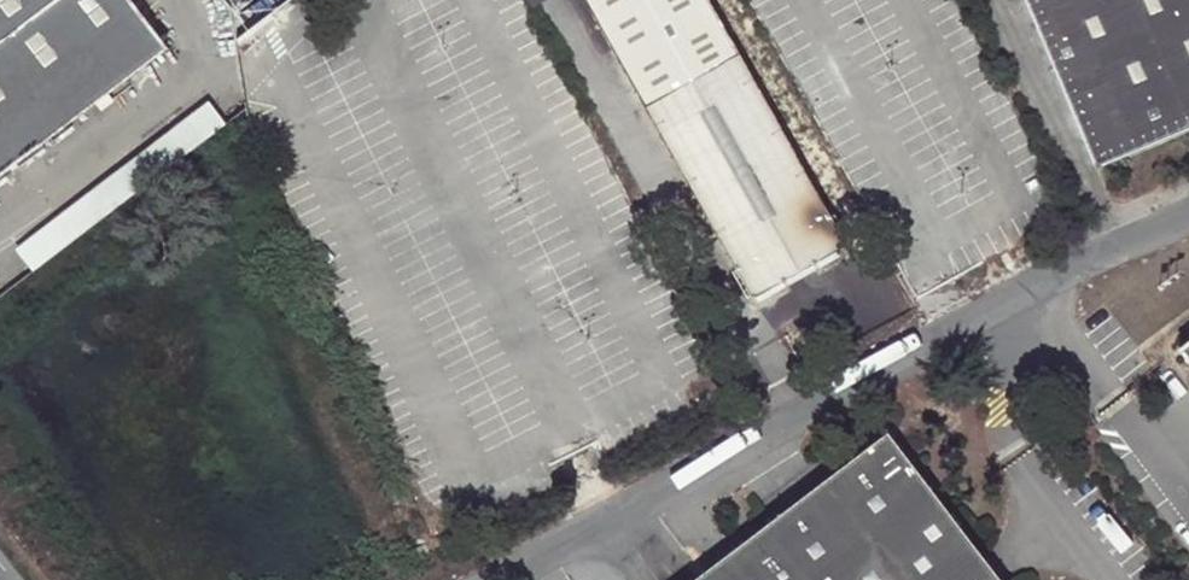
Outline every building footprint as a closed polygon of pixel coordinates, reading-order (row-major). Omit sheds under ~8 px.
[(167,52),(128,0),(0,0),(0,178),(167,52)] [(752,294),(754,293),(756,297),(843,248),(845,240),(709,0),(585,0),(752,294)] [(1086,159),(1188,117),(1188,0),(1020,0),(1086,159)] [(96,187),(15,248),(32,269),(112,208),(96,187)] [(886,432),(691,579),(999,579),(886,432)]
